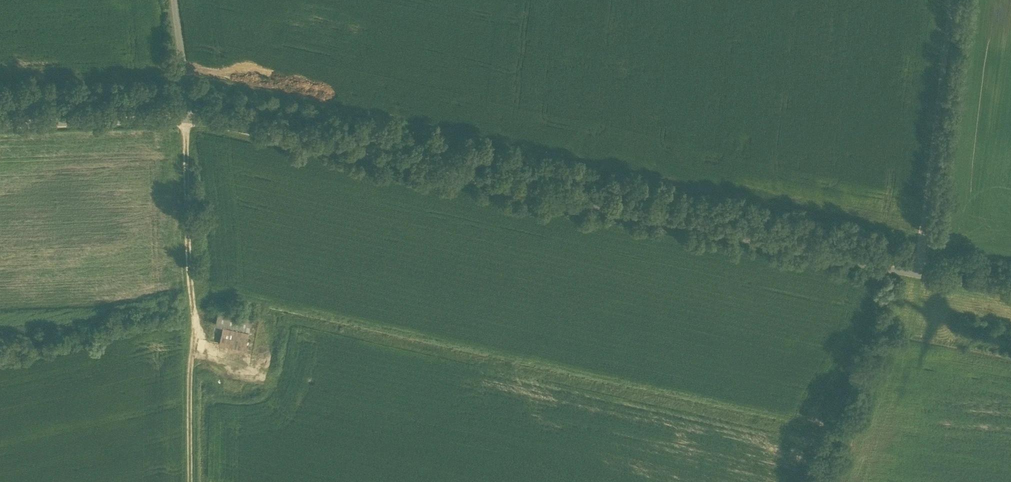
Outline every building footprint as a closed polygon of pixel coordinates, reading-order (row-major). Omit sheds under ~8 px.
[(223,325),(219,343),(245,348),(252,317),(218,310),(215,324),(223,325)]
